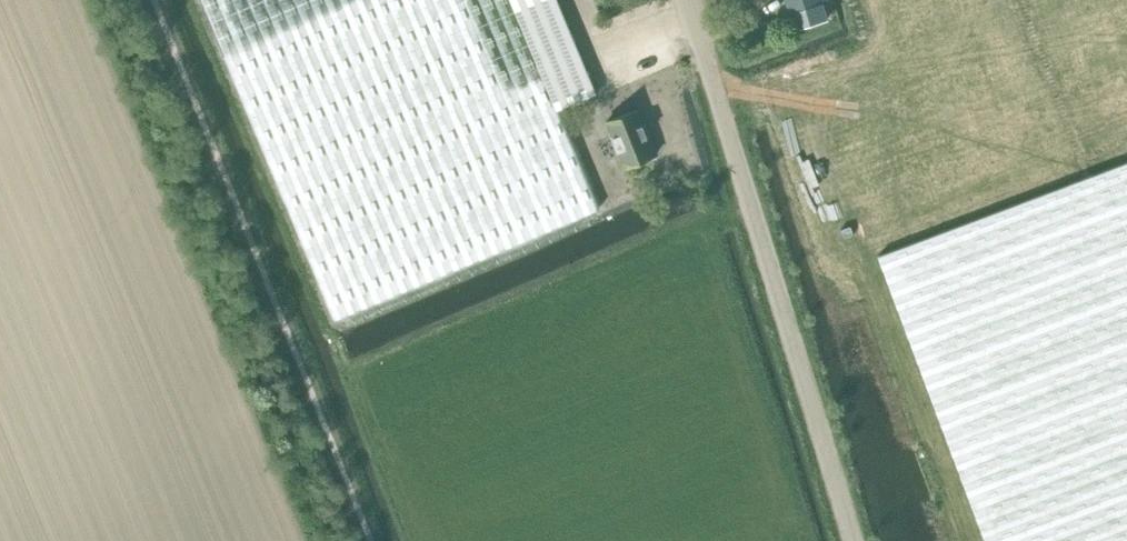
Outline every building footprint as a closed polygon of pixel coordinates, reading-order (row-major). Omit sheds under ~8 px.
[(218,35),(335,319),(599,208),(558,110),(597,93),(558,0),(203,0),(218,35)] [(822,0),(789,0),(798,28),(827,18),(822,0)] [(605,122),(623,168),(659,154),(640,108),(605,122)] [(596,160),(583,165),(593,189),(606,184),(596,160)] [(878,256),(986,540),(1126,540),(1126,162),(878,256)]
